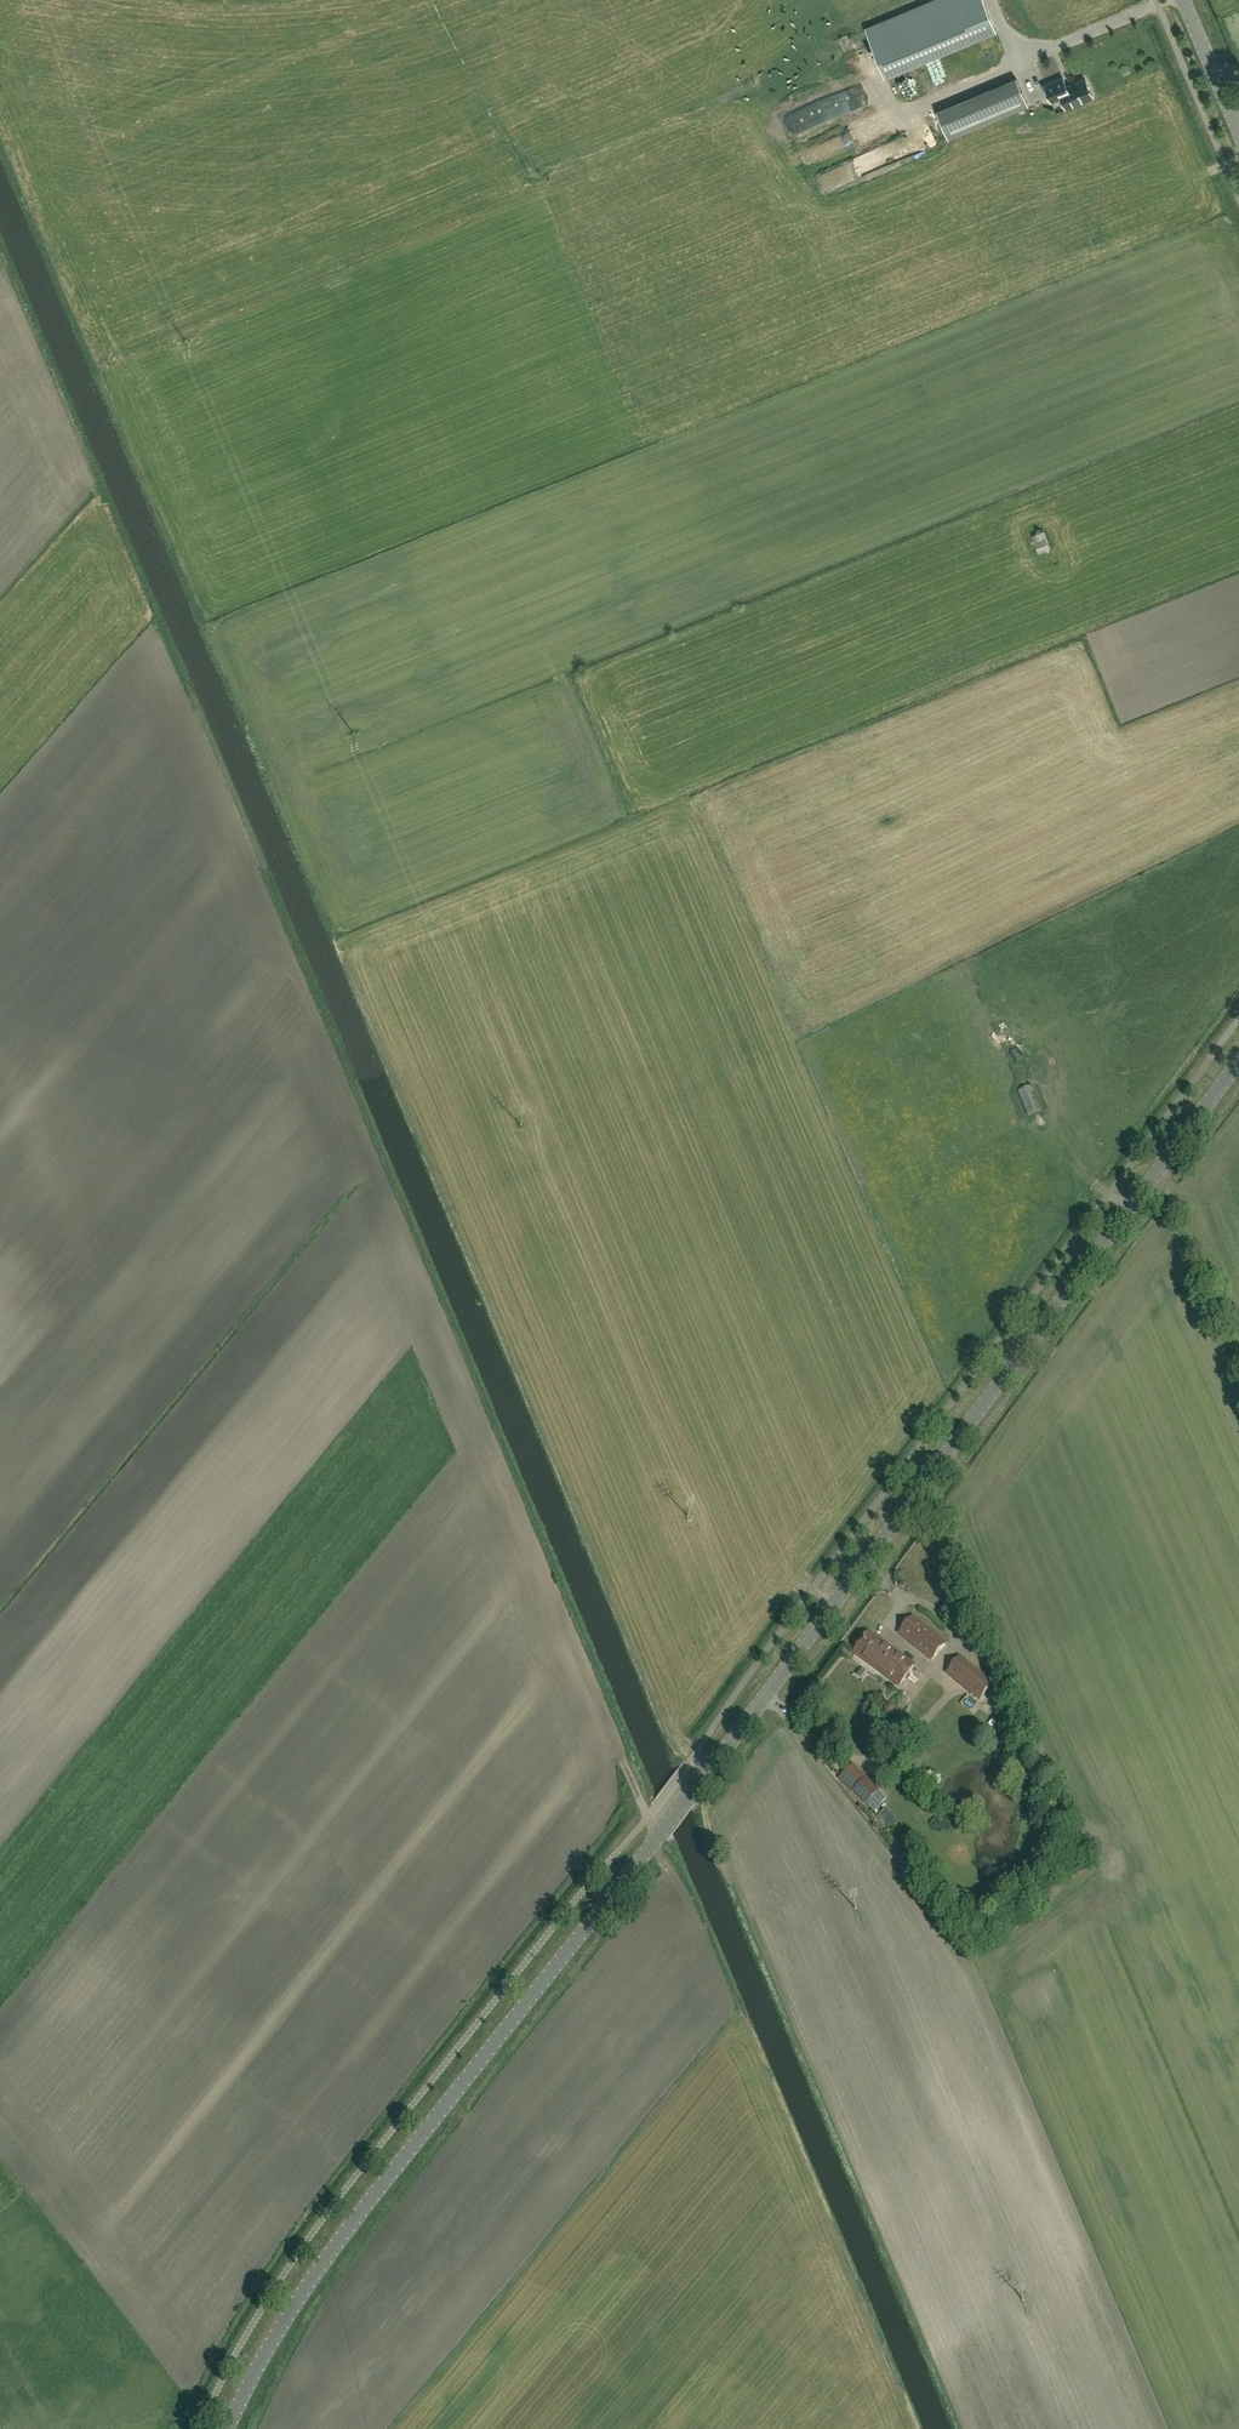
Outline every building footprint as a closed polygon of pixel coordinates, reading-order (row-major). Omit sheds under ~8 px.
[(975,14),(975,0),(929,0),(870,21),(887,71),(1002,31),(994,7),(975,14)] [(1069,109),(1095,98),(1087,80),(1069,88),(1065,79),(1047,86),(1054,103),(1065,99),(1069,109)] [(1017,114),(1031,108),(1019,80),(1005,86),(1017,114)] [(1039,553),(1051,548),(1044,531),(1032,535),(1039,553)] [(1019,1092),(1028,1116),(1042,1111),(1032,1086),(1019,1092)] [(945,1644),(914,1618),(901,1632),(933,1659),(945,1644)] [(914,1665),(870,1633),(855,1652),(900,1685),(914,1665)] [(946,1673),(966,1690),(979,1701),(994,1684),(961,1656),(946,1673)] [(839,1780),(854,1793),(868,1777),(853,1764),(839,1780)] [(238,2422),(244,2423),(247,2410),(242,2408),(238,2422)]
